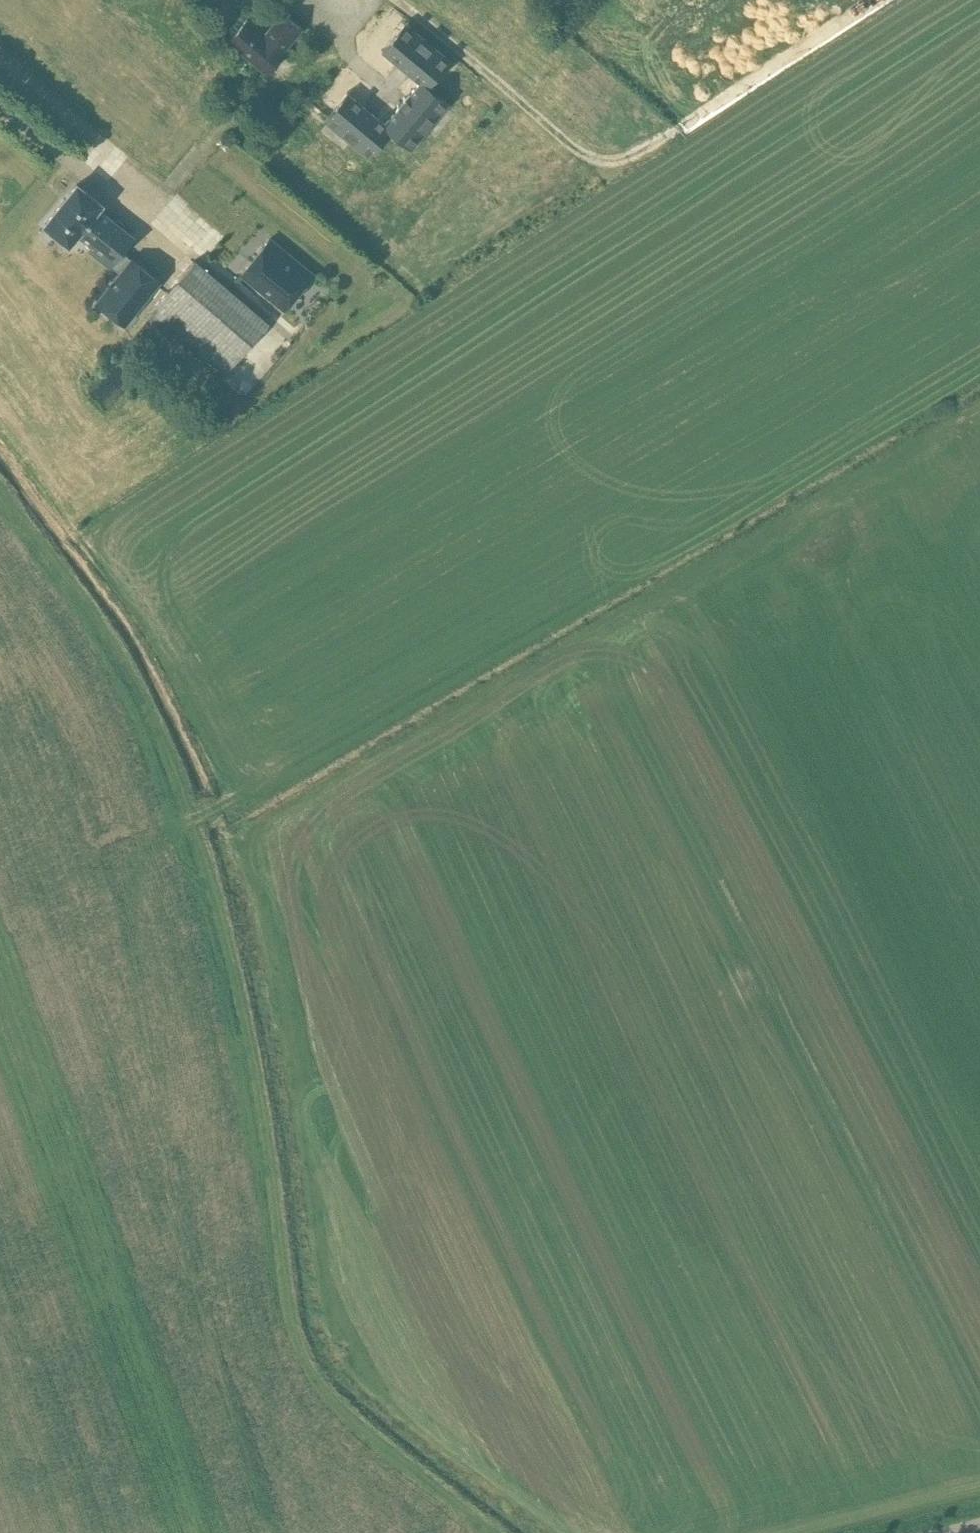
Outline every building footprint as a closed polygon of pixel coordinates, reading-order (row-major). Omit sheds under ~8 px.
[(302,28),(284,13),(265,35),(247,20),(229,41),(268,72),(285,51),(283,50),(302,28)] [(404,26),(385,50),(421,80),(427,85),(447,62),(433,50),(435,47),(420,35),(418,38),(404,26)] [(446,101),(427,85),(421,80),(407,98),(405,96),(398,105),(400,106),(385,124),(391,129),(410,144),(422,130),(424,132),(436,117),(434,115),(446,101)] [(348,93),(329,117),(343,129),(341,131),(355,143),(357,141),(372,153),(391,129),(385,124),(348,93)] [(102,203),(78,184),(45,224),(69,244),(79,232),(98,208),(102,203)] [(112,265),(121,273),(132,259),(123,252),(134,237),(98,208),(79,232),(93,244),(89,249),(111,266),(112,265)] [(286,307),(313,273),(270,238),(243,272),(286,307)] [(133,258),(132,259),(121,273),(117,277),(98,301),(125,323),(160,280),(133,258)] [(268,324),(194,260),(152,309),(226,373),(268,324)]
